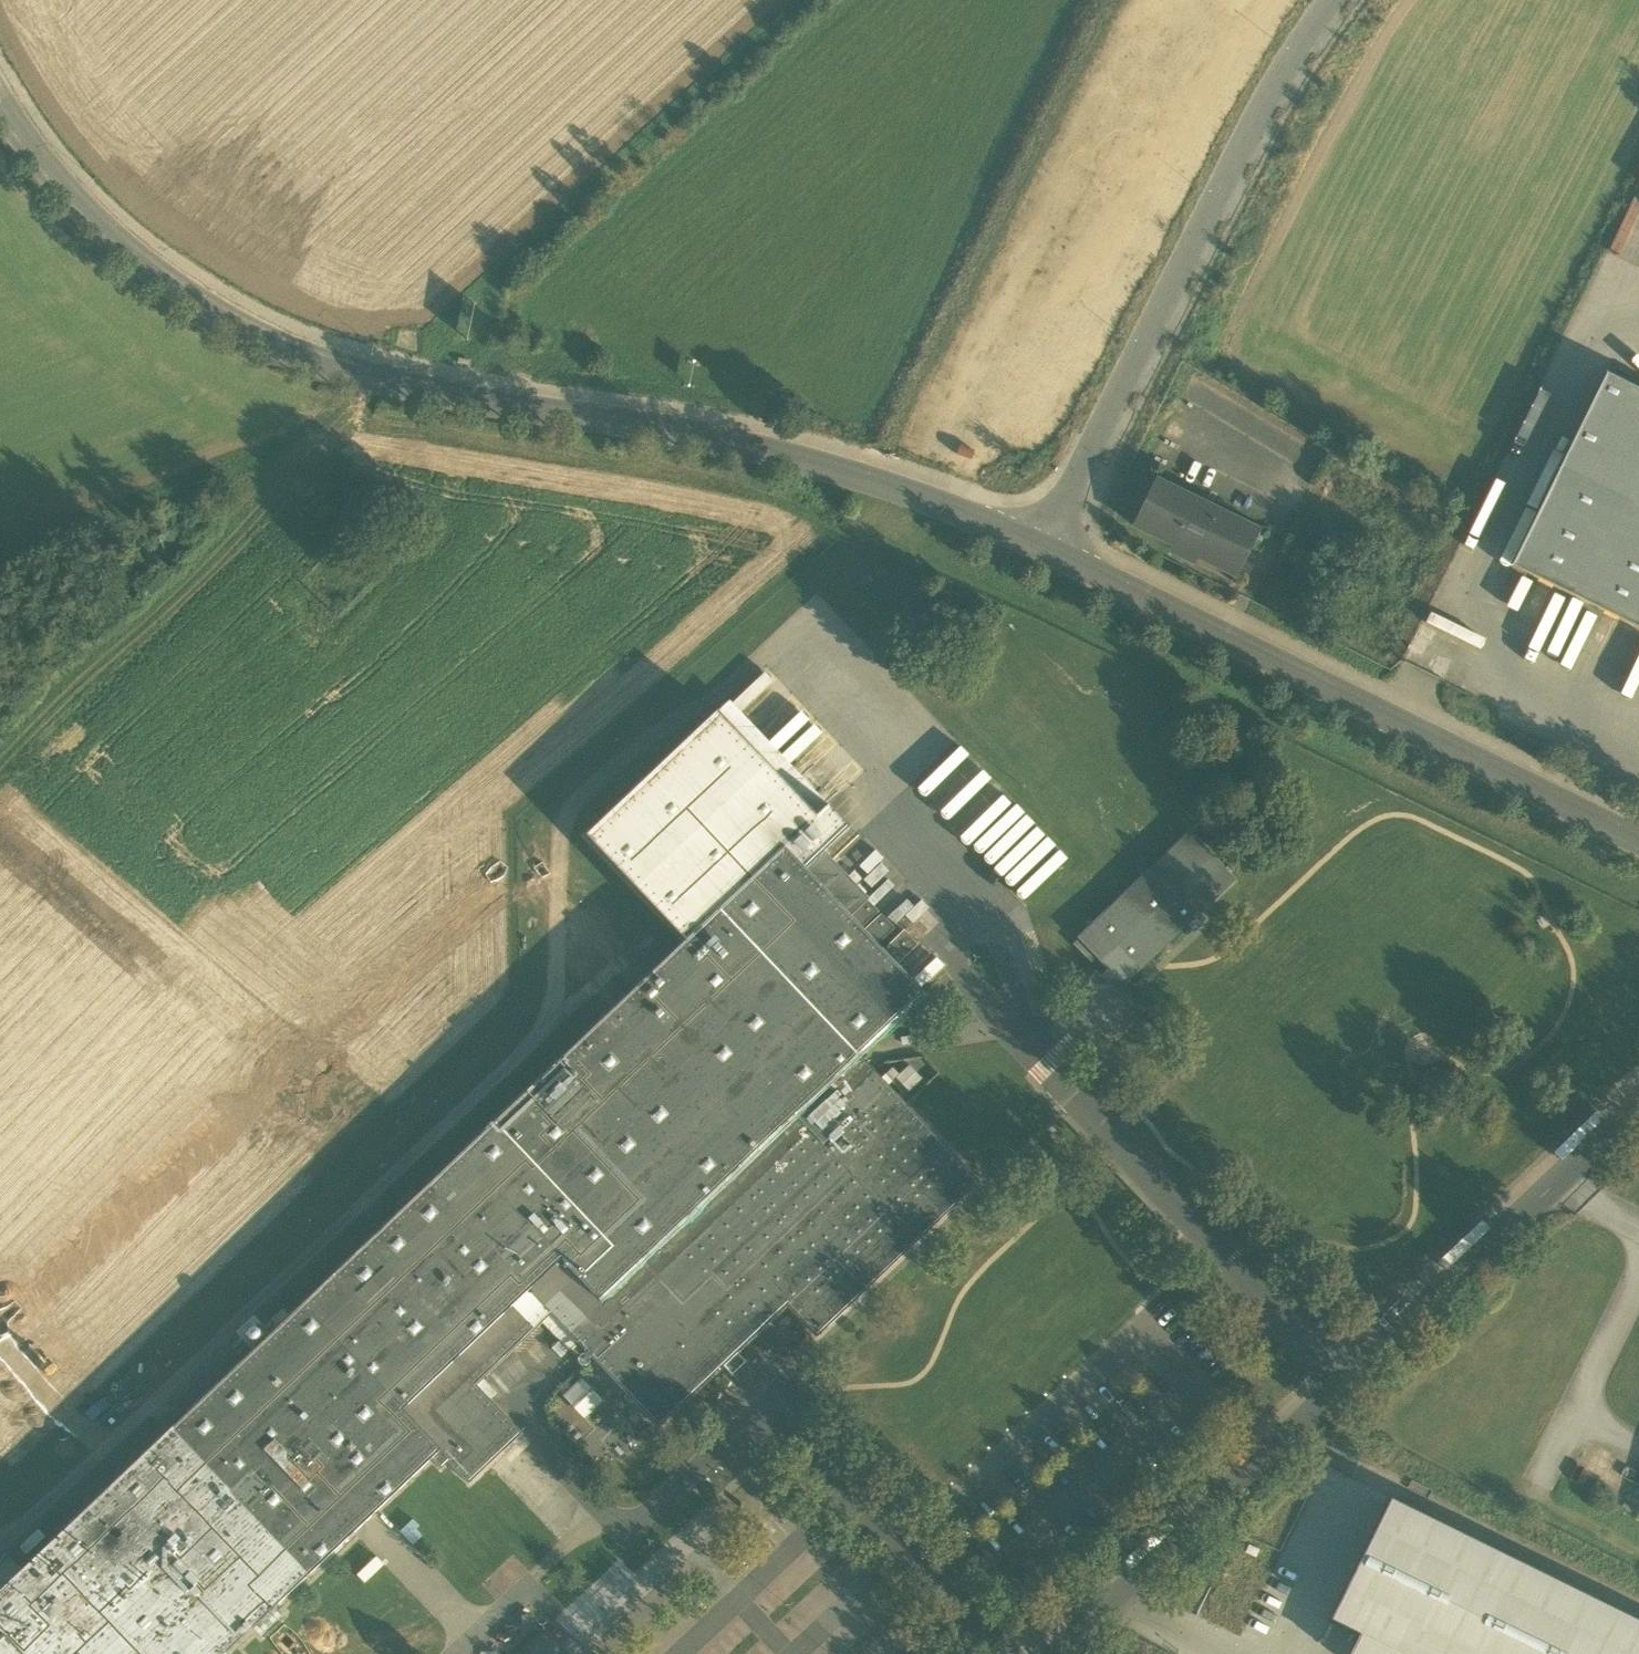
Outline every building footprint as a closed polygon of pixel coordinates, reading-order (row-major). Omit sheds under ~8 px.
[(1638,630),(1638,391),(1606,375),(1511,567),(1638,630)] [(1530,401),(1505,448),(1523,457),(1547,410),(1530,401)] [(1487,472),(1468,529),(1484,534),(1503,478),(1487,472)] [(1196,557),(1237,577),(1259,533),(1155,481),(1133,526),(1175,547),(1175,546),(1181,549),(1178,555),(1186,560),(1190,553),(1196,556),(1196,557)] [(585,836),(685,942),(784,848),(805,870),(849,828),(828,805),(816,816),(717,712),(585,836)] [(968,740),(926,781),(1008,865),(1019,855),(1023,859),(1034,848),(1031,845),(1051,825),(968,740)] [(1124,988),(1188,927),(1194,920),(1235,882),(1189,834),(1078,940),(1124,988)] [(431,1459),(438,1452),(441,1450),(402,1410),(528,1290),(551,1314),(577,1342),(658,1426),(723,1365),(732,1374),(746,1361),(737,1352),(787,1304),(885,1211),(794,1115),(858,1054),(922,993),(896,965),(882,950),(877,945),(863,930),(861,928),(847,914),(805,870),(784,848),(685,942),(22,1570),(0,1591),(0,1653),(225,1653),(431,1459)] [(864,897),(847,914),(861,928),(878,912),(864,897)] [(880,914),(863,930),(877,945),(894,929),(880,914)] [(1201,927),(1194,920),(1188,927),(1195,933),(1201,927)] [(904,930),(882,950),(896,965),(918,945),(904,930)] [(979,1182),(858,1054),(794,1115),(885,1211),(787,1304),(817,1336),(979,1182)] [(907,1089),(923,1078),(912,1063),(896,1074),(907,1089)] [(476,1385),(542,1322),(551,1314),(528,1290),(402,1410),(441,1450),(438,1452),(448,1462),(468,1484),(522,1433),(476,1385)] [(577,1342),(551,1314),(542,1322),(568,1350),(577,1342)] [(440,1469),(448,1462),(438,1452),(431,1459),(440,1469)] [(1351,1653),(1638,1653),(1638,1622),(1389,1500),(1331,1619),(1349,1629),(1361,1634),(1351,1653)] [(22,1570),(6,1553),(0,1559),(0,1591),(22,1570)] [(634,1575),(621,1561),(618,1558),(554,1619),(572,1638),(636,1577),(634,1575)]
